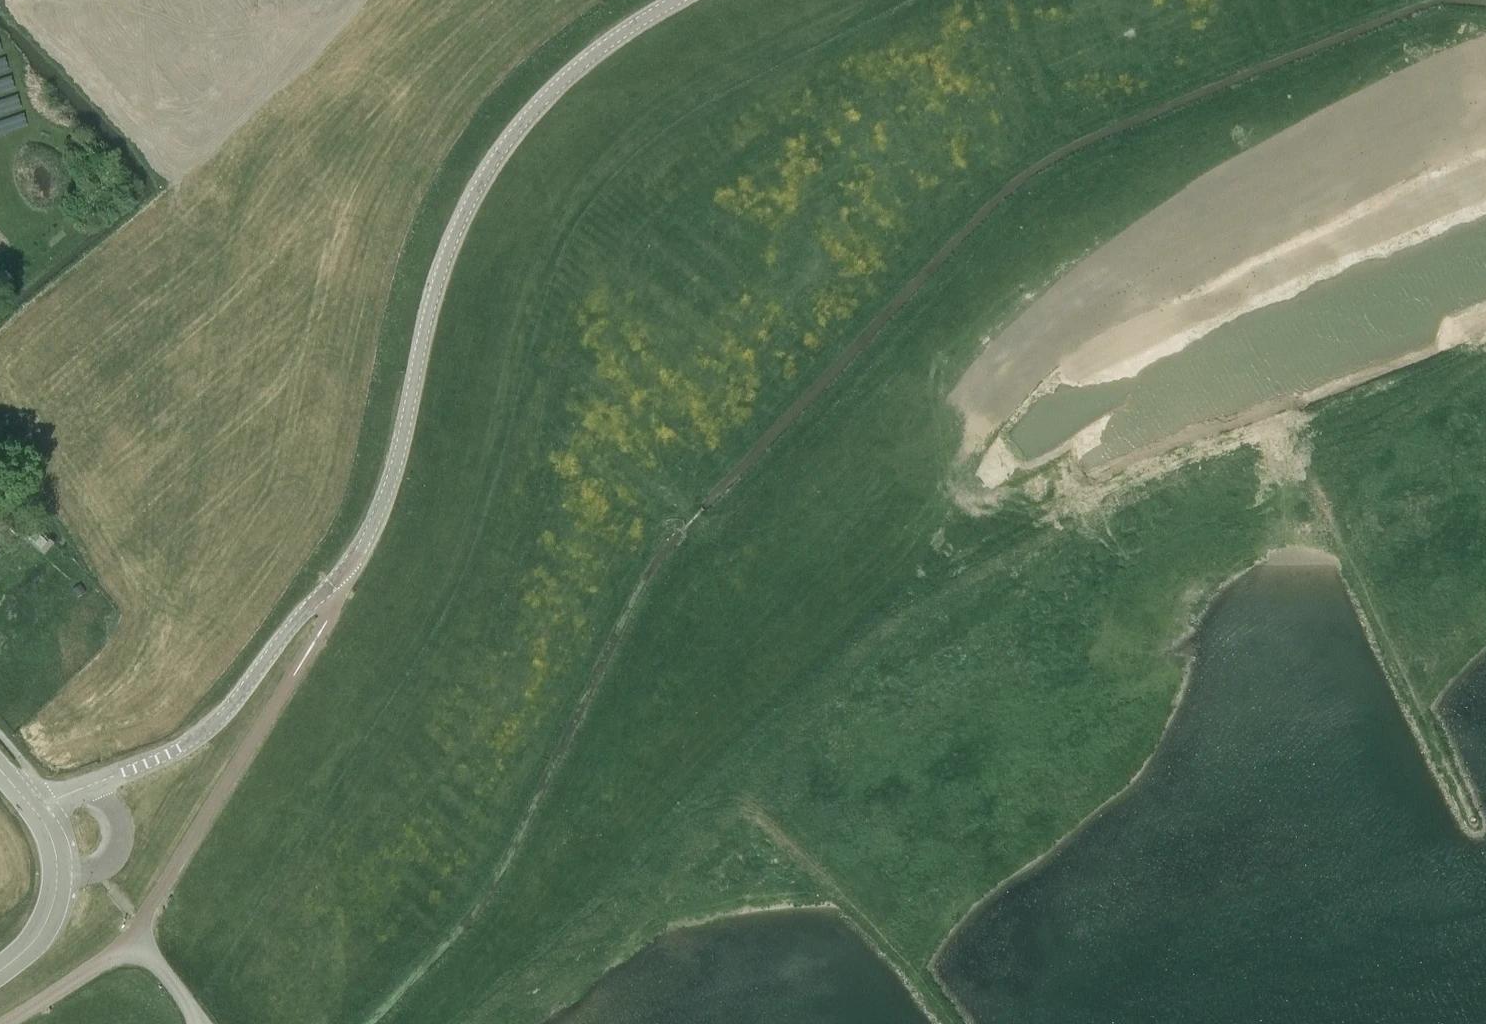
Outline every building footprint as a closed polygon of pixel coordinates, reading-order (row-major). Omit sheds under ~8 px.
[(27,540),(44,554),(54,543),(37,528),(27,540)] [(72,590),(78,598),(86,592),(80,584),(72,590)]
